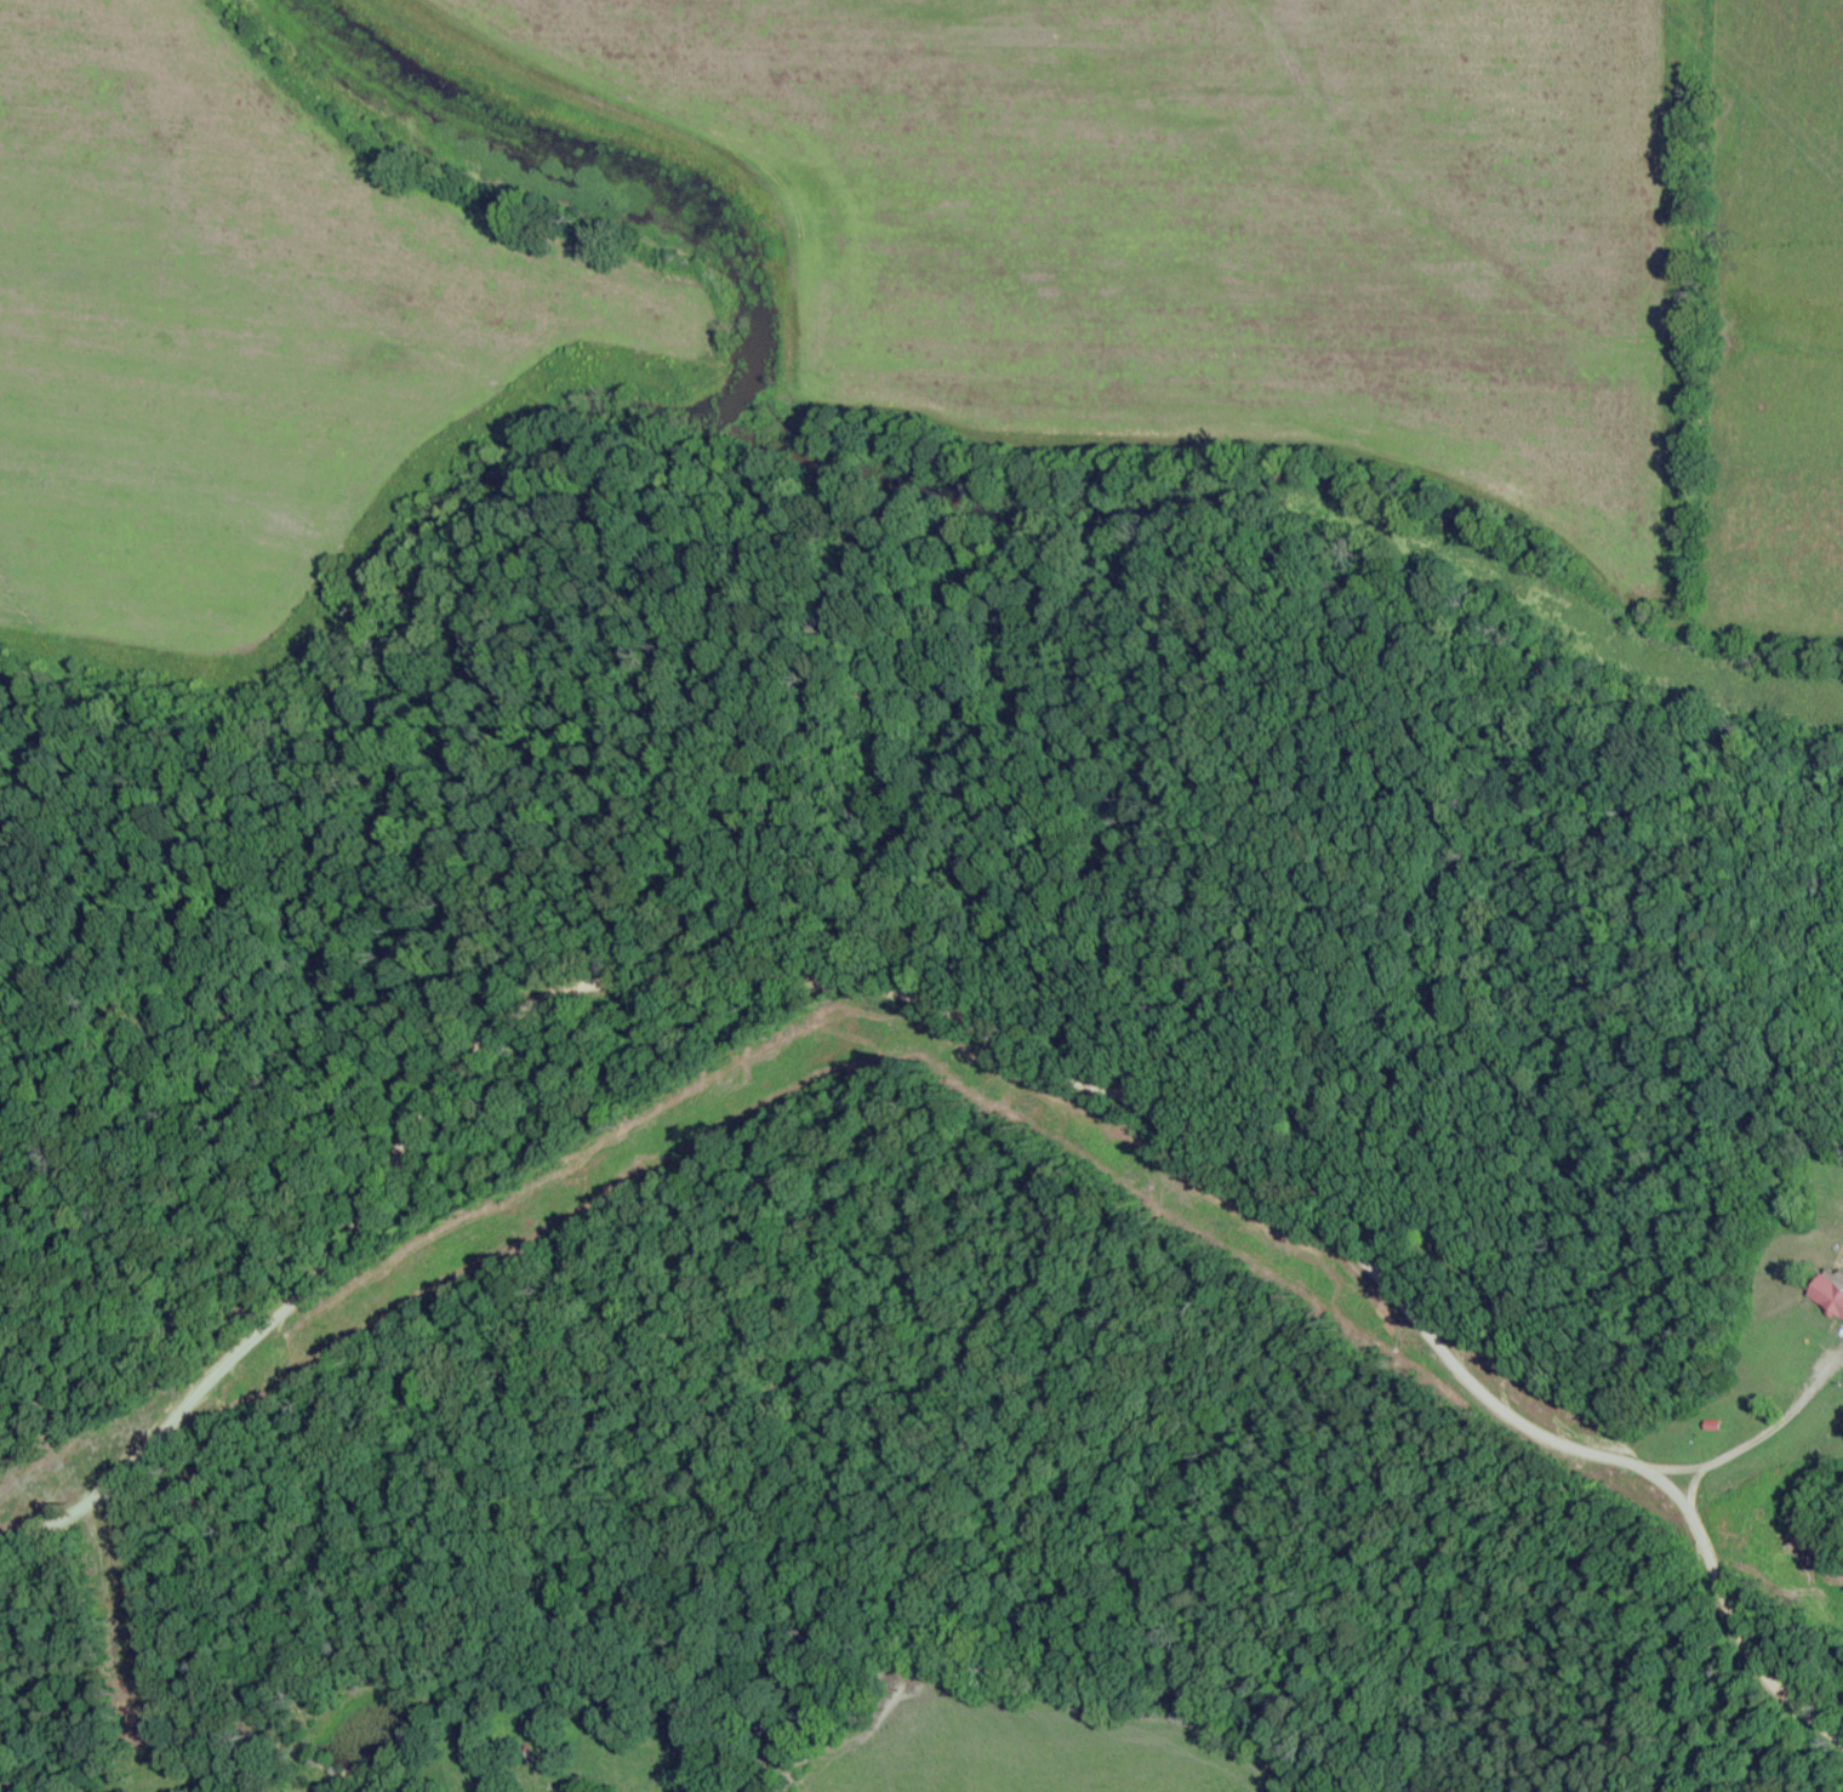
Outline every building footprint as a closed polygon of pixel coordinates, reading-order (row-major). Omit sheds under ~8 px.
[(1800,1300),(1842,1321),(1842,1292),(1842,1290),(1842,1278),(1818,1265),(1800,1300)]
